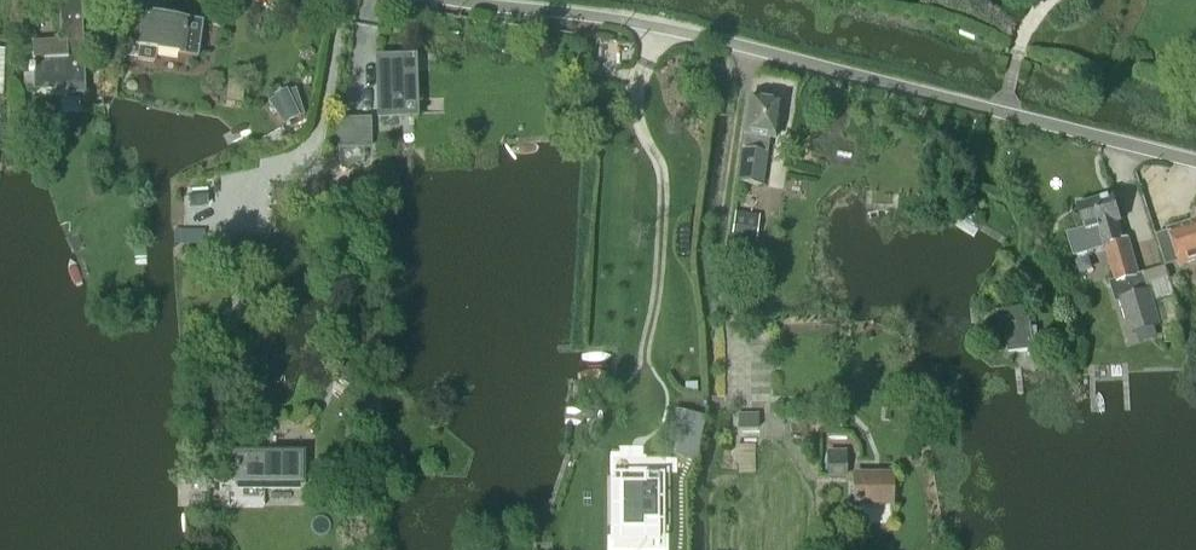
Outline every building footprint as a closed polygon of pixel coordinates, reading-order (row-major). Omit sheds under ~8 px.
[(60,41),(32,42),(34,91),(68,90),(68,95),(85,95),(81,0),(58,0),(60,41)] [(130,8),(124,53),(138,55),(137,60),(155,63),(157,51),(198,57),(203,22),(184,19),(184,21),(162,18),(162,13),(130,8)] [(380,118),(416,117),(414,59),(378,60),(380,118)] [(228,81),(226,101),(242,103),(244,83),(228,81)] [(304,116),(295,89),(287,92),(286,89),(272,96),(274,98),(268,102),(283,126),(288,122),(297,118),(304,116)] [(775,139),(780,103),(750,98),(748,104),(737,183),(761,186),(768,138),(775,139)] [(337,121),(337,148),(362,148),(361,120),(337,121)] [(970,196),(966,215),(976,216),(979,198),(970,196)] [(1084,230),(1066,236),(1073,256),(1106,246),(1116,281),(1137,275),(1126,239),(1122,240),(1117,223),(1121,222),(1114,196),(1077,207),(1084,230)] [(734,215),(730,237),(755,241),(759,219),(734,215)] [(1178,265),(1195,260),(1195,223),(1156,235),(1166,267),(1178,264),(1178,265)] [(1116,281),(1109,283),(1114,303),(1119,302),(1129,335),(1160,327),(1159,324),(1162,323),(1163,327),(1162,328),(1164,344),(1176,343),(1174,326),(1177,326),(1174,295),(1153,300),(1150,289),(1149,290),(1144,273),(1137,275),(1116,281)] [(1029,329),(1027,309),(998,313),(1001,333),(1006,332),(1009,354),(1032,351),(1031,341),(1037,341),(1035,328),(1029,329)] [(675,409),(665,452),(694,458),(704,415),(675,409)] [(758,415),(737,415),(738,428),(758,428),(758,415)] [(738,445),(738,471),(755,471),(755,445),(738,445)] [(825,478),(846,478),(845,453),(824,453),(825,478)] [(235,483),(302,483),(302,455),(235,455),(235,483)] [(660,468),(621,468),(621,524),(660,524),(660,468)] [(892,505),(892,476),(879,476),(879,482),(854,482),(854,504),(892,505)]
